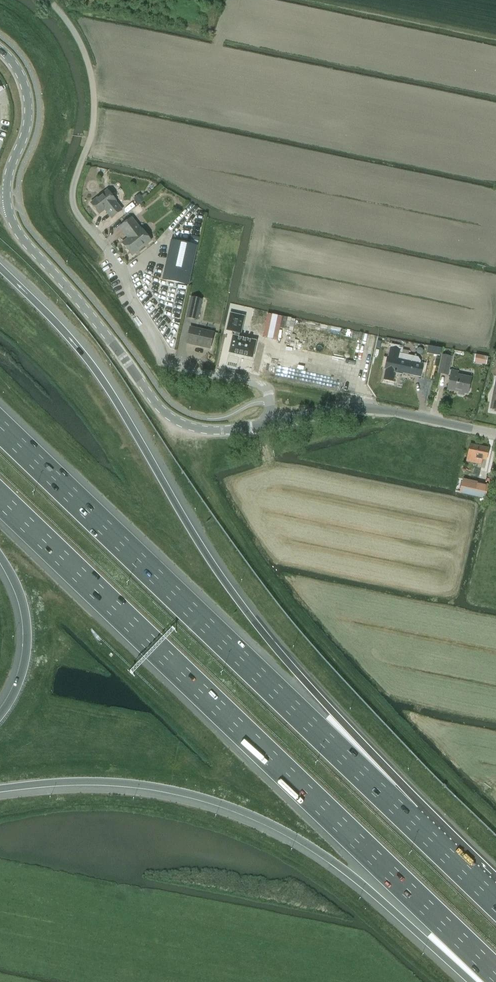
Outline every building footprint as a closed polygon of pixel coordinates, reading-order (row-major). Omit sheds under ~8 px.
[(112,218),(122,210),(115,201),(116,201),(107,190),(91,203),(99,214),(105,209),(112,218)] [(140,196),(135,200),(138,205),(144,200),(140,196)] [(132,255),(151,241),(141,228),(140,229),(132,218),(120,227),(129,238),(122,243),(132,255)] [(189,285),(198,241),(191,240),(190,245),(171,240),(162,280),(189,285)] [(202,300),(191,298),(187,317),(197,320),(202,300)] [(270,324),(272,314),(268,313),(263,337),(267,338),(270,324)] [(232,336),(228,353),(252,358),(256,341),(237,337),(238,333),(240,334),(243,317),(229,314),(226,331),(234,332),(234,336),(232,336)] [(187,343),(210,348),(213,332),(190,327),(187,343)] [(362,349),(364,337),(359,336),(356,348),(362,349)] [(364,337),(362,349),(367,350),(370,338),(364,337)] [(391,348),(389,358),(388,357),(385,369),(386,369),(384,379),(393,381),(395,373),(396,373),(396,371),(420,376),(423,365),(420,364),(421,360),(418,357),(399,353),(399,350),(391,348)] [(470,388),(469,388),(471,378),(457,375),(458,372),(450,370),(453,357),(443,355),(439,373),(449,375),(449,374),(452,375),(448,390),(459,392),(459,394),(464,395),(465,393),(468,394),(468,392),(469,392),(470,391),(471,389),(470,388)] [(489,448),(470,444),(466,461),(478,464),(479,459),(486,460),(489,448)] [(463,480),(460,493),(485,498),(488,486),(463,480)]
